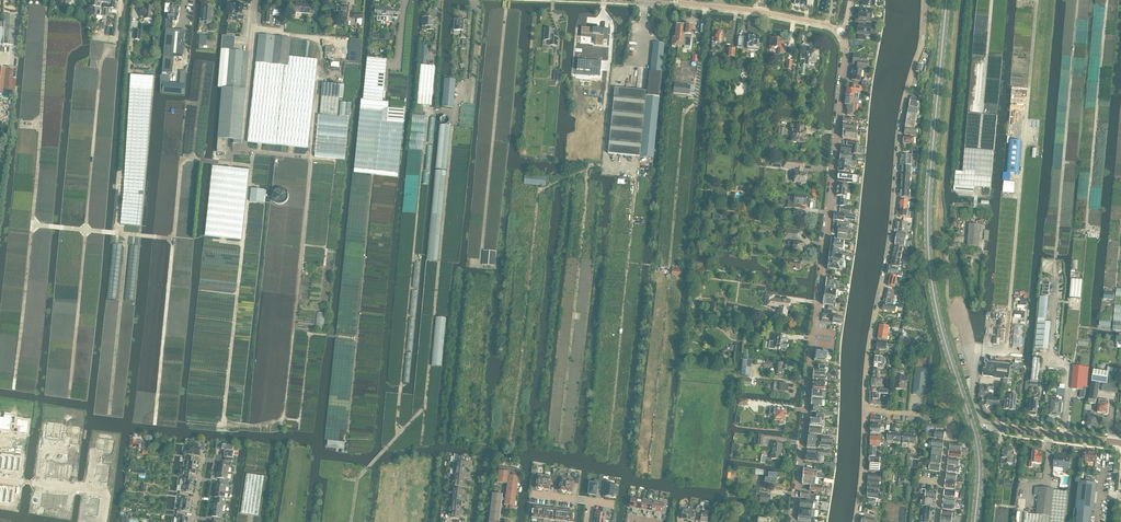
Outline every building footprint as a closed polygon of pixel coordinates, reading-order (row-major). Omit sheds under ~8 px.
[(108,16),(111,16),(112,9),(117,10),(118,5),(116,4),(116,0),(110,0),(108,16)] [(821,12),(829,14),(829,8),(830,7),(831,0),(823,0),(821,12)] [(233,5),(232,16),(237,16),(237,19),(244,20),(244,15),(241,15),(242,10),(248,10),(248,6),(242,5),(242,4),(238,4),(238,5),(233,5)] [(296,4),(295,12),(310,14),(313,14),(314,9),(311,8),(311,5),(296,4)] [(149,7),(145,7),(145,9),(141,9),(141,17),(141,18),(144,18),(144,19),(152,20),(154,8),(153,8),(152,7),(150,6),(149,7)] [(166,20),(167,20),(166,29),(172,30),(173,21),(177,21),(177,17),(178,17),(179,7),(170,6),(170,14),(166,14),(166,20)] [(339,17),(348,17),(348,14),(348,7),(344,7),(344,6),(342,6),(341,6),(341,7),(338,7),(338,12),(339,12),(339,17)] [(212,8),(204,7),(203,21),(211,22),(212,8)] [(272,15),(280,16),(281,11),(278,10),(278,8),(270,7),(270,9),(273,10),(272,15)] [(855,18),(855,22),(871,23),(872,9),(860,8),(860,10),(858,10),(858,14),(860,14),(860,18),(855,18)] [(14,16),(8,16),(4,15),(4,23),(0,23),(0,45),(13,46),(14,16)] [(422,17),(422,26),(427,27),(426,30),(434,30),(434,21),(429,21),(429,18),(431,18),(422,17)] [(467,39),(468,28),(464,27),(464,21),(455,20),(454,31),(462,31),(461,38),(467,39)] [(855,22),(854,26),(859,26),(859,30),(857,30),(856,34),(858,34),(858,40),(864,40),(865,34),(870,35),(871,23),(855,22)] [(673,37),(672,37),(671,45),(690,46),(692,26),(689,26),(689,25),(686,24),(686,25),(685,25),(685,26),(676,25),(675,33),(673,32),(673,37)] [(581,27),(581,35),(596,36),(595,45),(603,46),(604,39),(604,29),(596,28),(581,27)] [(166,29),(162,73),(170,73),(173,74),(173,66),(174,57),(183,58),(185,31),(172,30),(166,29)] [(549,45),(557,46),(558,38),(553,37),(554,30),(545,29),(544,40),(550,40),(549,45)] [(715,39),(712,39),(712,42),(722,43),(723,34),(722,33),(722,32),(719,32),(718,33),(716,33),(715,39)] [(259,35),(256,62),(288,66),(289,57),(291,39),(259,35)] [(758,48),(758,43),(759,37),(758,36),(756,35),(756,36),(754,36),(748,36),(749,36),(748,43),(747,43),(746,49),(748,50),(758,51),(760,50),(760,48),(758,48)] [(217,148),(217,151),(226,152),(227,139),(233,140),(233,143),(241,144),(241,140),(243,118),(245,96),(249,52),(234,51),(235,37),(226,36),(222,36),(220,58),(218,87),(221,87),(222,88),(219,118),(217,148)] [(785,40),(780,40),(781,39),(779,39),(778,38),(775,37),(775,38),(774,38),(774,39),(770,39),(769,50),(773,50),(773,47),(778,48),(778,53),(784,54),(785,40)] [(653,47),(652,58),(650,72),(661,73),(664,47),(664,44),(653,43),(653,47)] [(335,54),(335,47),(326,46),(325,53),(335,54)] [(735,58),(736,49),(728,48),(727,57),(735,58)] [(801,68),(801,69),(804,69),(806,69),(806,66),(807,60),(808,60),(808,61),(816,62),(815,67),(822,68),(823,57),(819,56),(819,55),(819,53),(818,53),(818,51),(809,50),(809,51),(807,51),(806,55),(802,55),(801,68)] [(853,56),(852,64),(857,64),(857,69),(866,70),(867,62),(866,62),(866,57),(854,56),(853,56)] [(288,66),(256,62),(247,142),(307,148),(317,60),(289,57),(288,66)] [(367,58),(364,95),(363,99),(383,101),(387,60),(367,58)] [(787,60),(786,70),(791,71),(792,64),(796,65),(796,59),(793,59),(792,61),(787,60)] [(576,69),(577,69),(577,71),(583,71),(583,75),(588,75),(588,76),(591,76),(591,77),(591,76),(600,76),(600,71),(601,71),(600,71),(600,68),(590,67),(590,61),(585,61),(585,60),(584,60),(584,61),(578,60),(577,69),(576,69)] [(421,65),(417,105),(431,106),(435,66),(426,65),(421,65)] [(918,65),(916,72),(924,74),(926,67),(918,65)] [(851,80),(851,81),(860,82),(862,71),(853,69),(853,70),(852,80),(851,80)] [(639,156),(653,158),(659,97),(647,96),(659,97),(661,73),(650,72),(648,92),(615,88),(608,154),(639,157),(639,156)] [(145,169),(149,118),(153,76),(131,75),(128,118),(127,135),(123,187),(120,225),(140,227),(143,193),(145,169)] [(445,79),(442,107),(453,108),(455,80),(445,79)] [(164,82),(163,94),(184,95),(185,84),(164,82)] [(340,85),(322,83),(319,114),(337,115),(340,85)] [(675,85),(674,92),(689,94),(689,91),(690,91),(690,89),(689,89),(690,86),(682,85),(675,85)] [(846,89),(845,96),(859,98),(859,91),(861,91),(861,86),(852,85),(852,90),(846,89)] [(858,100),(845,98),(845,105),(847,105),(846,110),(847,110),(847,116),(855,117),(856,104),(858,104),(858,100)] [(910,102),(909,107),(909,108),(919,110),(919,109),(920,104),(916,103),(917,99),(912,98),(911,102),(910,102)] [(341,102),(339,115),(350,116),(351,103),(341,102)] [(388,112),(387,122),(404,124),(405,109),(388,108),(388,112)] [(909,109),(908,114),(920,117),(918,116),(919,110),(909,108),(909,109)] [(908,114),(907,121),(907,122),(916,123),(917,119),(919,119),(920,117),(908,114)] [(907,122),(906,129),(917,131),(917,130),(918,130),(918,127),(915,127),(916,123),(907,122)] [(447,170),(451,126),(440,125),(436,169),(447,170)] [(803,132),(803,126),(790,125),(790,131),(787,131),(787,129),(782,129),(779,128),(778,135),(781,135),(781,136),(790,137),(790,135),(792,135),(791,142),(804,143),(805,143),(806,143),(807,142),(807,141),(807,140),(807,139),(806,138),(805,138),(804,138),(805,135),(803,135),(804,132),(803,132)] [(909,138),(904,138),(914,138),(916,138),(917,131),(906,129),(905,135),(909,136),(909,138)] [(843,131),(842,139),(857,140),(857,135),(858,135),(858,132),(856,131),(851,131),(851,132),(843,131)] [(914,145),(914,138),(904,138),(904,147),(905,148),(907,148),(908,147),(908,145),(914,145)] [(1010,140),(1007,173),(1019,174),(1021,141),(1010,140)] [(852,146),(851,151),(854,151),(853,154),(862,155),(862,147),(857,147),(857,146),(852,146)] [(955,175),(954,190),(974,192),(974,186),(991,188),(994,151),(965,148),(962,172),(956,171),(956,175),(955,175)] [(783,161),(783,165),(786,166),(786,168),(795,169),(794,173),(793,173),(792,174),(792,176),(792,177),(794,177),(794,182),(797,182),(797,184),(798,185),(799,185),(800,185),(801,184),(801,183),(805,183),(806,175),(801,174),(802,168),(803,168),(803,163),(783,161)] [(213,166),(205,236),(241,239),(249,169),(213,166)] [(902,166),(902,174),(910,175),(910,174),(911,167),(902,166)] [(838,174),(837,182),(838,182),(847,184),(858,185),(859,176),(838,174)] [(902,175),(901,182),(910,183),(910,175),(902,174),(902,175)] [(547,177),(525,175),(524,183),(546,186),(547,177)] [(837,186),(836,196),(841,196),(840,206),(846,206),(847,194),(849,194),(850,193),(850,188),(849,187),(847,187),(847,184),(838,182),(837,186)] [(901,182),(901,189),(901,190),(909,190),(910,183),(901,182)] [(264,190),(251,189),(250,201),(263,203),(264,190)] [(909,198),(909,191),(909,190),(901,190),(901,198),(909,198)] [(788,202),(787,207),(800,208),(800,205),(801,204),(805,205),(806,196),(796,195),(795,196),(792,195),(792,198),(793,198),(793,202),(789,201),(788,202)] [(804,212),(794,211),(794,212),(790,211),(790,215),(793,215),(793,219),(804,220),(804,219),(805,219),(806,219),(806,218),(806,217),(805,216),(804,216),(804,212)] [(834,213),(833,220),(844,221),(844,219),(855,221),(856,216),(834,213)] [(836,225),(836,226),(837,227),(837,228),(838,228),(837,234),(837,238),(851,240),(851,235),(847,234),(848,229),(848,227),(852,228),(852,224),(837,222),(837,224),(837,225),(836,225)] [(969,224),(967,246),(978,247),(980,225),(969,224)] [(794,247),(793,252),(798,253),(798,252),(801,252),(802,247),(803,248),(804,244),(797,243),(798,240),(800,240),(800,233),(785,231),(784,237),(784,239),(790,240),(790,242),(789,242),(788,242),(788,243),(787,243),(787,244),(787,245),(787,246),(788,246),(790,247),(791,247),(794,247)] [(830,249),(829,253),(839,254),(839,249),(840,250),(841,250),(843,250),(844,249),(845,246),(843,245),(844,241),(841,240),(837,240),(836,240),(831,239),(830,245),(830,246),(830,249)] [(496,252),(484,251),(482,265),(494,266),(496,252)] [(829,253),(829,259),(844,261),(845,256),(842,256),(841,256),(838,255),(839,254),(829,253)] [(891,266),(899,268),(902,269),(903,263),(900,262),(901,260),(893,258),(891,266)] [(800,262),(793,262),(793,260),(784,259),(783,265),(789,265),(789,269),(789,270),(793,271),(793,270),(799,270),(800,270),(801,269),(801,267),(800,266),(800,262)] [(828,266),(827,270),(842,272),(842,267),(845,267),(846,262),(829,259),(828,265),(828,266)] [(672,267),(671,275),(681,276),(682,268),(672,267)] [(898,277),(905,278),(906,274),(899,273),(899,269),(890,267),(889,274),(898,276),(898,277)] [(897,278),(891,276),(888,286),(895,288),(897,278)] [(827,278),(825,288),(836,290),(846,292),(847,289),(837,288),(837,284),(835,284),(836,280),(827,278)] [(1071,279),(1070,297),(1081,298),(1082,280),(1071,279)] [(825,289),(824,296),(837,298),(838,296),(836,295),(836,290),(825,289)] [(886,289),(884,298),(890,299),(890,300),(893,301),(895,291),(886,289)] [(781,308),(781,309),(780,316),(787,317),(788,310),(789,310),(790,302),(784,301),(784,300),(782,299),(782,300),(777,299),(777,300),(773,300),(773,296),(766,295),(764,306),(771,307),(771,306),(773,307),(781,308)] [(823,300),(823,305),(828,305),(827,310),(832,311),(833,306),(834,302),(835,298),(824,296),(824,298),(823,300)] [(833,315),(832,323),(841,325),(842,317),(833,315)] [(1038,322),(1035,349),(1048,350),(1051,323),(1045,323),(1045,319),(1038,318),(1038,322)] [(1113,330),(1120,331),(1120,323),(1113,322),(1113,330)] [(880,325),(879,332),(888,334),(889,327),(880,325)] [(879,332),(878,339),(887,341),(888,334),(879,332)] [(785,339),(786,337),(781,336),(780,339),(773,338),(772,342),(769,342),(768,349),(776,350),(777,349),(782,349),(782,352),(786,352),(786,350),(787,350),(787,349),(788,349),(788,347),(788,346),(787,346),(788,340),(785,339)] [(815,352),(814,361),(820,361),(820,366),(828,366),(828,362),(826,362),(827,353),(815,352)] [(876,357),(875,362),(876,363),(876,365),(876,368),(883,369),(883,367),(884,367),(885,366),(886,365),(886,364),(886,363),(886,362),(886,361),(886,360),(883,360),(883,358),(886,358),(883,358),(876,357)] [(1038,381),(1041,359),(1034,358),(1031,380),(1038,381)] [(742,359),(741,375),(750,376),(751,360),(742,359)] [(984,367),(983,376),(1003,378),(1002,387),(1011,388),(1014,363),(985,360),(984,367)] [(784,364),(776,363),(775,377),(783,378),(784,364)] [(1014,363),(1014,367),(1015,367),(1014,371),(1020,372),(1020,368),(1021,368),(1022,364),(1014,363)] [(814,370),(813,376),(831,377),(831,374),(825,374),(826,370),(825,370),(825,368),(826,368),(826,366),(819,366),(819,370),(814,370)] [(1080,398),(1085,398),(1086,387),(1084,387),(1085,367),(1073,366),(1071,389),(1081,390),(1080,398)] [(916,368),(913,395),(925,396),(928,369),(916,368)] [(1094,370),(1089,399),(1088,403),(1096,404),(1096,400),(1097,400),(1100,383),(1103,384),(1102,391),(1117,393),(1117,388),(1117,386),(1118,380),(1119,374),(1107,372),(1094,370)] [(906,377),(897,376),(896,389),(904,390),(906,377)] [(877,389),(877,387),(882,387),(883,380),(873,380),(872,389),(877,389)] [(785,383),(773,382),(774,382),(773,391),(779,392),(783,392),(783,391),(787,392),(788,385),(789,385),(784,384),(784,383),(785,383)] [(813,382),(812,390),(826,391),(826,382),(824,382),(813,382)] [(1057,389),(1051,389),(1051,392),(1057,393),(1057,395),(1064,396),(1065,385),(1060,384),(1060,387),(1059,388),(1057,388),(1057,389)] [(980,387),(979,397),(984,397),(983,400),(982,402),(983,402),(983,405),(985,405),(985,407),(988,407),(989,406),(991,406),(992,406),(993,406),(994,406),(999,406),(1000,406),(1000,399),(994,398),(994,399),(993,399),(993,395),(994,389),(994,388),(984,387),(984,388),(981,387),(980,387)] [(871,405),(876,405),(877,399),(880,399),(880,393),(888,393),(888,390),(879,389),(879,392),(878,392),(875,392),(870,392),(869,403),(871,405)] [(811,398),(811,405),(821,406),(822,400),(837,400),(837,397),(824,397),(822,397),(822,398),(811,398)] [(1030,412),(1031,412),(1031,413),(1031,415),(1035,415),(1036,413),(1036,412),(1037,413),(1038,402),(1038,398),(1034,398),(1034,401),(1031,401),(1030,412)] [(1106,415),(1107,414),(1108,415),(1109,404),(1109,401),(1099,400),(1097,412),(1098,414),(1103,414),(1104,415),(1106,415)] [(1087,428),(1096,430),(1097,418),(1091,417),(1092,411),(1091,411),(1092,405),(1086,405),(1085,416),(1088,417),(1087,428)] [(779,424),(780,425),(783,425),(784,424),(784,422),(785,422),(785,417),(786,414),(785,414),(786,410),(774,409),(773,417),(775,417),(774,421),(779,421),(779,424)] [(810,419),(809,426),(822,427),(824,427),(824,422),(823,422),(824,415),(833,416),(833,412),(821,411),(821,415),(816,415),(816,419),(810,419)] [(4,415),(2,430),(9,431),(10,426),(10,424),(10,423),(14,423),(15,418),(11,417),(11,416),(4,415)] [(880,424),(881,417),(871,415),(870,423),(880,424)] [(17,420),(16,427),(19,427),(20,427),(19,429),(19,433),(20,433),(21,435),(24,435),(25,434),(27,434),(28,422),(21,421),(21,420),(17,420)] [(44,425),(43,429),(47,430),(46,431),(46,432),(46,437),(47,438),(53,438),(55,424),(47,423),(47,425),(44,425)] [(55,424),(53,438),(53,439),(53,438),(61,439),(61,434),(61,432),(62,432),(65,432),(66,426),(62,426),(62,425),(55,424)] [(809,427),(808,434),(814,434),(821,435),(822,427),(809,426),(809,427)] [(68,430),(68,435),(71,435),(71,437),(70,441),(72,441),(73,443),(75,443),(77,442),(78,442),(80,429),(72,428),(72,430),(68,430)] [(888,432),(887,442),(894,443),(895,433),(892,433),(891,432),(890,432),(889,433),(888,432)] [(895,433),(894,443),(900,444),(902,434),(901,434),(900,433),(898,433),(897,434),(895,433)] [(762,446),(763,435),(755,434),(753,445),(762,446)] [(808,434),(806,448),(815,449),(817,449),(817,441),(816,441),(817,436),(814,436),(814,434),(808,434)] [(903,434),(902,444),(902,447),(908,448),(910,435),(908,435),(907,434),(905,434),(904,434),(903,434)] [(910,435),(908,448),(909,448),(909,445),(916,446),(917,436),(916,436),(916,435),(914,435),(913,435),(910,435)] [(131,439),(130,447),(140,448),(141,443),(136,443),(136,440),(131,439)] [(98,443),(97,445),(98,446),(98,448),(102,448),(104,449),(104,452),(110,453),(111,450),(112,450),(112,442),(99,440),(99,442),(98,443)] [(929,442),(928,448),(932,449),(932,448),(943,449),(944,441),(933,440),(932,440),(929,442)] [(189,446),(188,454),(200,456),(201,451),(204,451),(205,445),(200,444),(200,443),(192,441),(191,442),(190,446),(189,446)] [(345,442),(328,441),(327,448),(344,449),(345,442)] [(772,443),(770,459),(775,459),(780,460),(782,444),(772,443)] [(950,444),(949,450),(961,451),(961,452),(962,452),(967,453),(967,451),(968,450),(961,449),(962,445),(950,444)] [(222,445),(222,450),(225,450),(224,457),(225,457),(224,460),(229,461),(232,461),(232,462),(233,458),(233,454),(234,454),(234,451),(233,451),(234,446),(229,446),(229,445),(227,445),(222,445)] [(932,449),(932,455),(931,456),(942,457),(943,449),(932,448),(932,449)] [(1004,461),(1004,464),(1006,464),(1006,463),(1012,464),(1012,463),(1015,463),(1015,458),(1014,458),(1015,449),(1009,448),(1008,459),(1007,459),(1006,461),(1004,461)] [(1032,467),(1032,463),(1041,464),(1042,453),(1038,452),(1037,451),(1035,451),(1034,452),(1033,452),(1032,459),(1029,459),(1029,467),(1032,467)] [(1084,461),(1095,462),(1097,453),(1096,453),(1091,453),(1091,452),(1086,451),(1084,461)] [(454,456),(454,462),(469,464),(469,461),(466,461),(466,458),(459,457),(459,455),(454,455),(454,456)] [(930,464),(941,465),(942,457),(931,456),(930,464)] [(185,460),(184,466),(186,466),(186,467),(197,468),(197,462),(193,461),(193,458),(186,457),(185,460)] [(1055,457),(1053,467),(1054,467),(1053,471),(1064,472),(1063,473),(1068,474),(1068,472),(1069,469),(1070,459),(1055,457)] [(219,468),(218,472),(228,473),(229,467),(231,467),(231,464),(229,464),(222,463),(222,466),(219,465),(219,468)] [(804,469),(803,476),(816,477),(816,478),(824,479),(824,476),(823,476),(823,475),(818,474),(818,476),(816,475),(817,471),(820,472),(821,465),(814,464),(813,471),(804,469)] [(870,464),(869,471),(880,472),(881,465),(870,464)] [(97,467),(96,473),(100,474),(99,480),(101,480),(102,481),(104,481),(105,481),(107,481),(109,467),(101,466),(101,467),(97,467)] [(183,473),(183,476),(190,477),(191,474),(196,475),(197,468),(186,467),(185,473),(183,473)] [(218,475),(217,478),(221,479),(221,482),(228,483),(229,480),(227,480),(228,473),(218,472),(218,475)] [(246,473),(241,513),(254,515),(258,516),(264,476),(246,473)] [(771,488),(775,489),(776,486),(777,479),(778,479),(779,479),(779,476),(778,475),(765,473),(764,484),(771,485),(771,488)] [(947,473),(946,480),(955,481),(955,482),(957,482),(959,482),(959,478),(957,478),(957,475),(947,473)] [(509,481),(506,505),(505,508),(514,510),(518,477),(513,476),(508,475),(503,475),(498,474),(497,482),(506,484),(506,480),(509,481)] [(537,474),(536,488),(539,489),(539,490),(542,490),(544,475),(537,474)] [(544,475),(542,490),(543,490),(543,489),(549,490),(551,476),(544,475)] [(181,485),(194,487),(195,481),(190,480),(190,477),(183,476),(182,479),(181,485)] [(803,476),(802,484),(812,486),(813,477),(803,476)] [(561,477),(559,491),(562,492),(566,493),(567,478),(561,477)] [(1074,509),(1073,518),(1074,518),(1075,518),(1078,519),(1079,510),(1090,511),(1094,511),(1096,483),(1092,483),(1092,482),(1093,478),(1091,478),(1086,477),(1085,481),(1086,481),(1085,482),(1081,482),(1079,482),(1078,482),(1076,509),(1075,509),(1074,509)] [(567,478),(566,493),(566,492),(572,493),(574,481),(567,481),(568,478),(567,478)] [(588,494),(589,494),(596,495),(597,487),(601,488),(602,481),(598,481),(597,484),(590,483),(590,484),(588,494)] [(603,481),(603,487),(606,488),(606,489),(606,492),(605,496),(613,497),(613,494),(613,493),(616,493),(616,494),(617,486),(614,486),(614,485),(607,484),(607,482),(603,481)] [(946,481),(945,489),(955,490),(955,491),(958,492),(959,492),(960,488),(955,488),(956,482),(957,482),(955,482),(946,481)] [(216,487),(216,491),(225,492),(226,486),(228,487),(228,483),(221,482),(221,485),(216,485),(216,487)] [(180,492),(180,495),(187,496),(188,493),(193,494),(194,487),(181,485),(180,492)] [(1038,496),(1037,515),(1051,516),(1053,490),(1053,489),(1035,487),(1034,495),(1038,496)] [(1067,491),(1069,492),(1069,488),(1067,488),(1066,491),(1053,490),(1051,516),(1037,515),(1025,514),(1024,521),(1064,521),(1067,491)] [(926,495),(925,499),(936,501),(937,501),(938,493),(926,492),(926,490),(922,490),(921,494),(926,495)] [(215,495),(214,497),(219,498),(218,501),(226,502),(226,499),(224,499),(225,492),(216,491),(215,495)] [(868,494),(867,497),(877,500),(882,500),(883,493),(879,492),(868,491),(868,494)] [(489,521),(498,521),(501,494),(492,493),(489,521)] [(760,499),(759,503),(769,504),(770,496),(756,494),(755,498),(760,499)] [(180,495),(179,498),(181,498),(180,504),(191,506),(192,500),(187,499),(187,496),(180,495)] [(867,499),(867,503),(866,505),(876,507),(878,508),(879,503),(876,503),(877,500),(867,497),(867,499)] [(944,498),(943,504),(960,506),(961,502),(956,502),(956,499),(944,498)] [(86,505),(85,510),(89,511),(88,513),(96,514),(98,501),(97,500),(96,499),(93,499),(92,500),(90,499),(90,503),(90,505),(89,505),(86,505)] [(798,517),(798,521),(806,521),(813,521),(814,518),(815,510),(812,510),(813,500),(806,499),(806,502),(800,502),(799,508),(798,517)] [(921,504),(923,504),(922,507),(926,507),(936,508),(936,501),(925,499),(923,499),(923,501),(921,501),(921,504)] [(648,501),(646,514),(648,515),(648,512),(650,511),(652,511),(654,500),(653,500),(653,502),(648,501)] [(213,507),(213,510),(222,512),(223,505),(225,506),(226,502),(218,501),(218,504),(213,504),(213,507)] [(659,501),(657,516),(659,517),(659,514),(661,513),(665,513),(667,502),(659,501)] [(177,510),(177,514),(184,515),(185,512),(190,512),(191,506),(180,504),(179,511),(177,510)] [(681,519),(688,520),(690,509),(683,508),(683,506),(680,506),(679,514),(682,514),(681,519)] [(690,509),(688,520),(694,521),(695,516),(698,517),(699,509),(696,508),(695,510),(690,509)] [(698,517),(701,517),(700,521),(707,521),(708,512),(702,511),(702,509),(699,509),(698,517)] [(212,514),(211,516),(216,517),(215,520),(223,521),(223,518),(222,518),(222,512),(213,510),(212,514)] [(1077,521),(1089,521),(1090,511),(1079,510),(1078,519),(1077,521)] [(176,517),(178,517),(177,521),(188,521),(189,519),(184,518),(184,515),(177,514),(176,517)]
